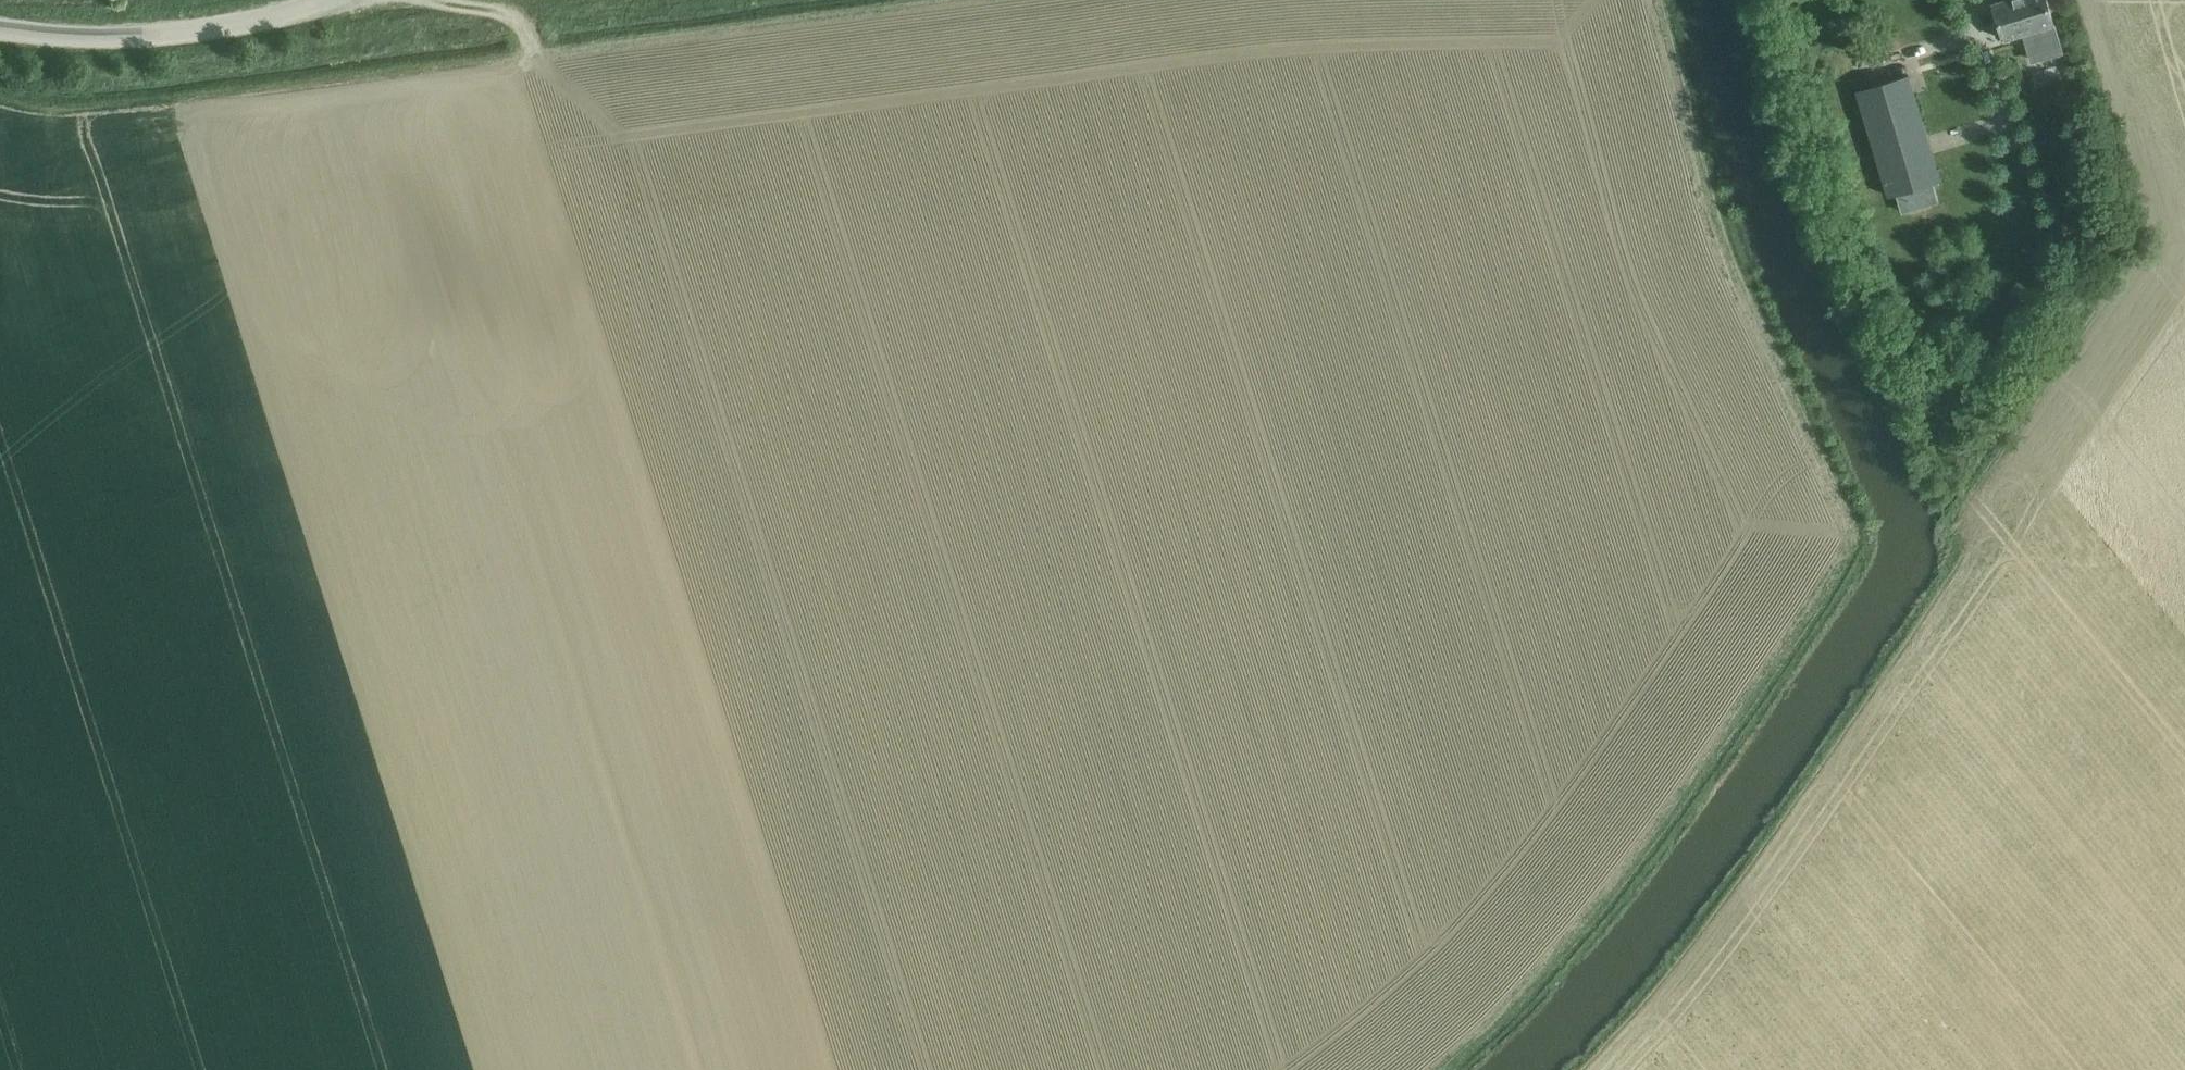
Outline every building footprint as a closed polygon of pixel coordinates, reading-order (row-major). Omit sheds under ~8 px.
[(1992,4),(2003,40),(2021,35),(2025,49),(2034,46),(2056,40),(2045,0),(2005,0),(1992,4)] [(1908,74),(1857,89),(1888,195),(1897,193),(1902,211),(1938,201),(1932,182),(1940,180),(1908,74)]
